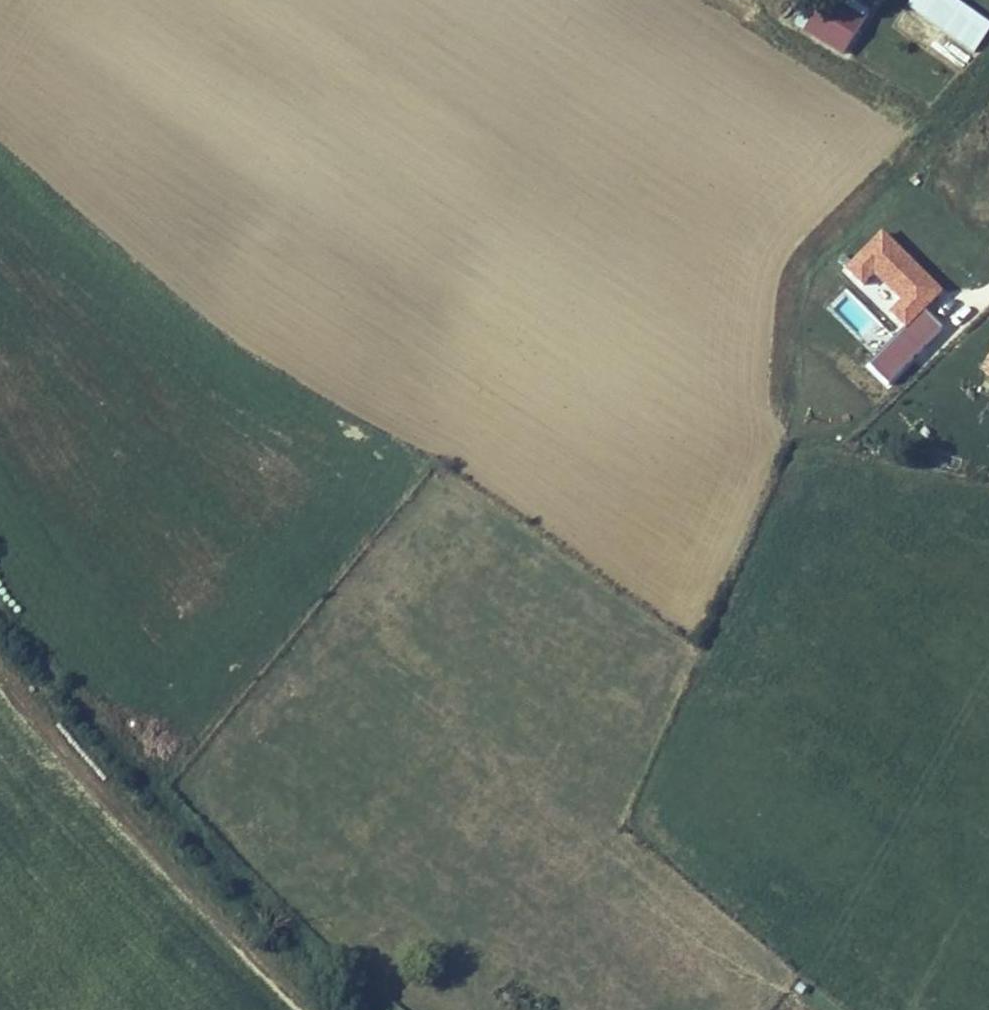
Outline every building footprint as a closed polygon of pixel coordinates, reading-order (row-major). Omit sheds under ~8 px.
[(802,32),(843,57),(869,12),(849,0),(821,0),(802,32)] [(931,13),(988,52),(988,16),(965,0),(940,0),(931,13)] [(943,290),(884,231),(845,270),(864,288),(876,275),(901,300),(889,312),(905,328),(943,290)]
